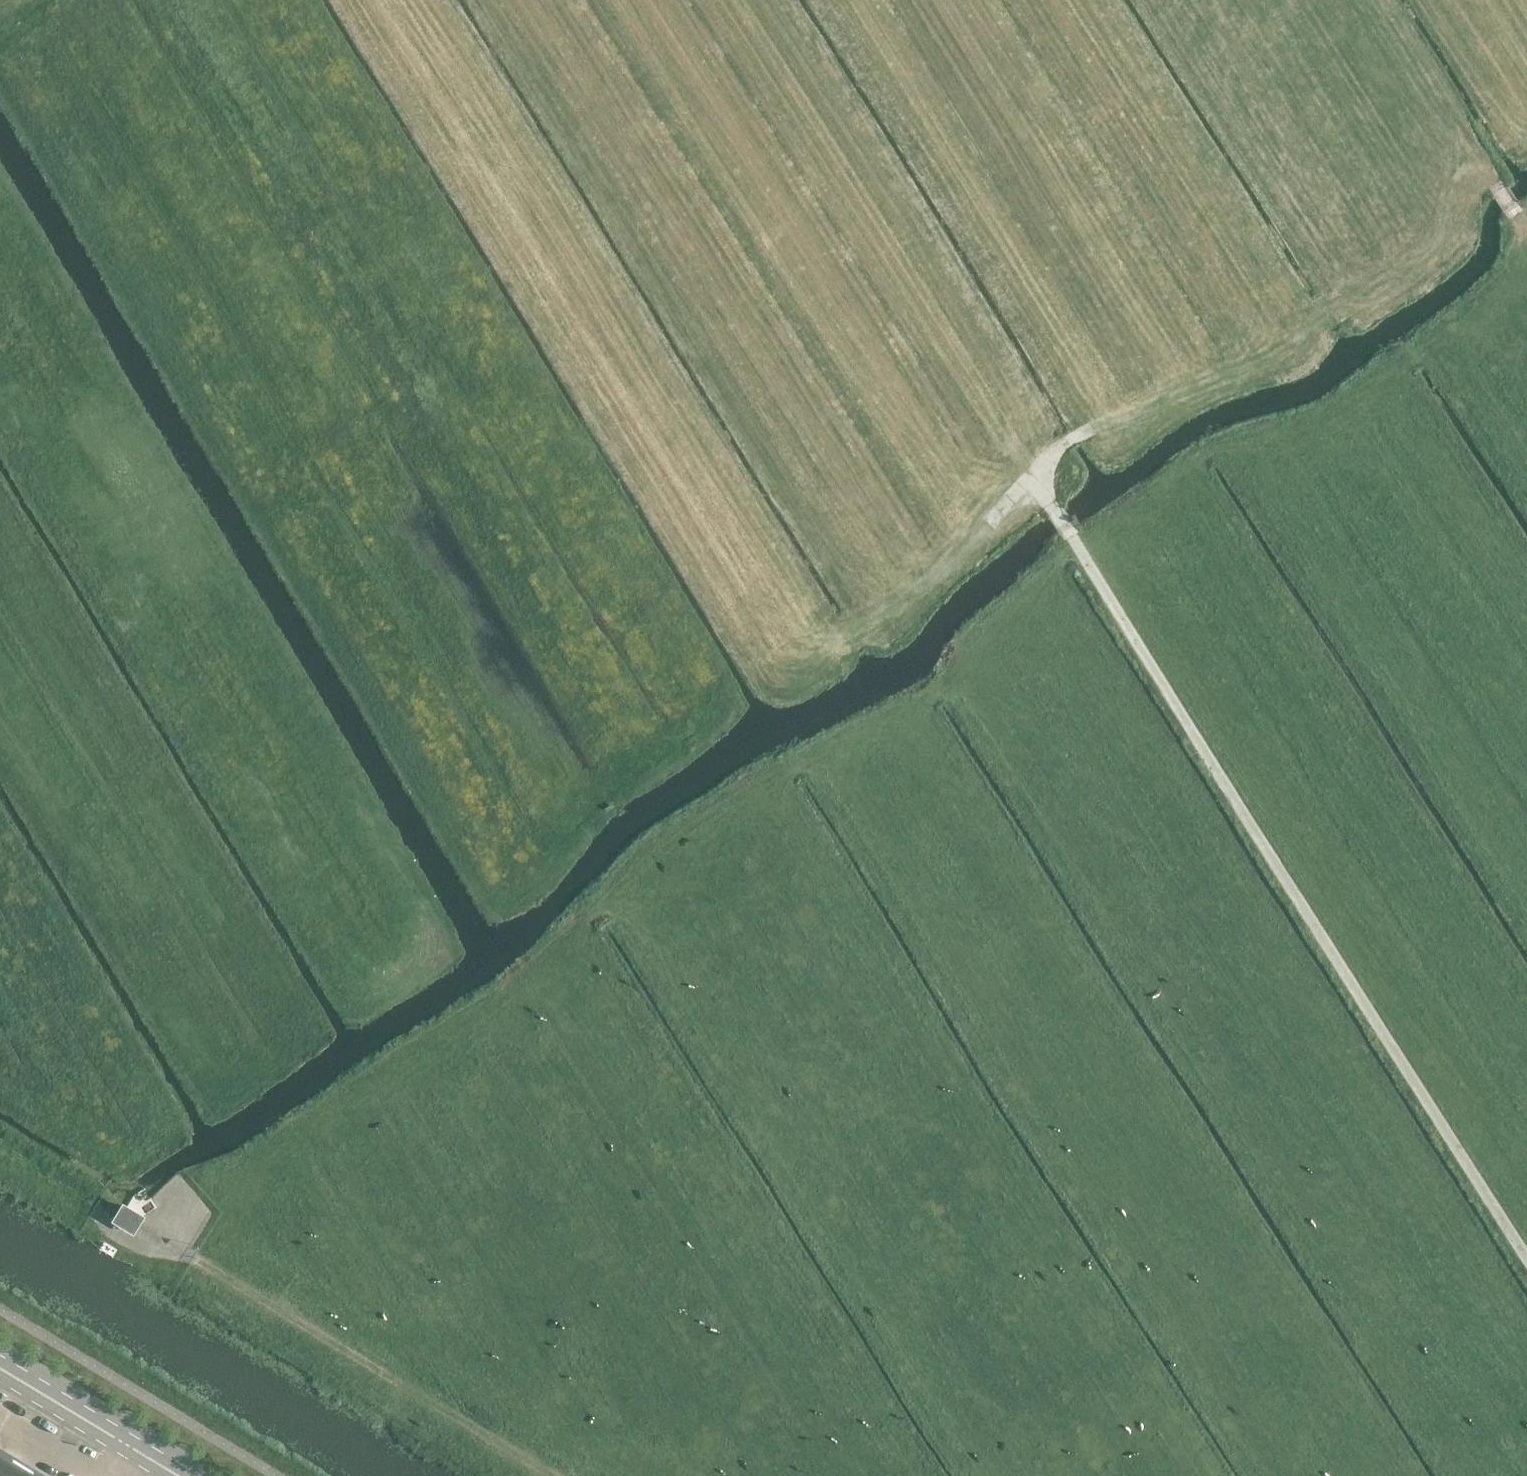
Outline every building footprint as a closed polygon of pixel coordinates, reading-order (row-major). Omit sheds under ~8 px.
[(127,1208),(124,1206),(115,1221),(131,1230),(139,1216),(127,1208)] [(172,1230),(163,1208),(139,1218),(146,1234),(160,1228),(163,1234),(172,1230)] [(0,1454),(0,1475),(37,1475),(0,1454)]
